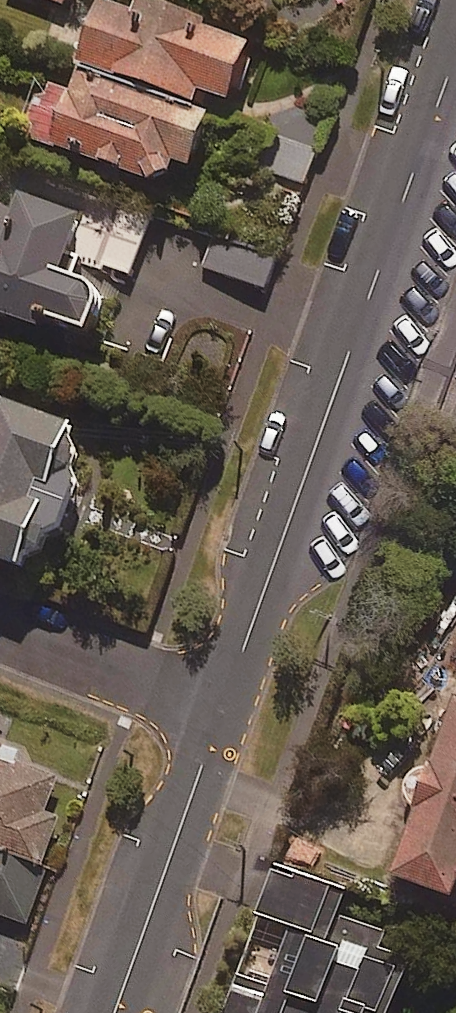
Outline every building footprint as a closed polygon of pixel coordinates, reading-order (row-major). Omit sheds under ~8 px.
[(130,10),(106,0),(99,0),(76,56),(190,102),(196,87),(223,98),(246,41),(144,0),(134,0),(130,10)] [(203,117),(75,74),(70,89),(47,81),(29,136),(157,179),(164,158),(186,165),(203,117)] [(330,124),(297,108),(269,168),(301,183),(330,124)] [(37,326),(40,315),(84,330),(98,288),(73,279),(82,252),(66,247),(78,213),(0,186),(0,313),(37,326)] [(152,208),(121,198),(99,267),(129,277),(152,208)] [(277,255),(217,234),(205,269),(265,290),(277,255)] [(0,393),(0,556),(47,573),(86,464),(63,456),(75,420),(0,393)] [(400,872),(455,891),(455,711),(400,872)] [(46,811),(59,774),(0,754),(0,844),(62,866),(77,822),(46,811)] [(0,844),(0,909),(42,924),(62,866),(0,844)] [(412,959),(393,953),(399,935),(339,916),(348,887),(275,865),(230,1012),(396,1012),(412,959)]
